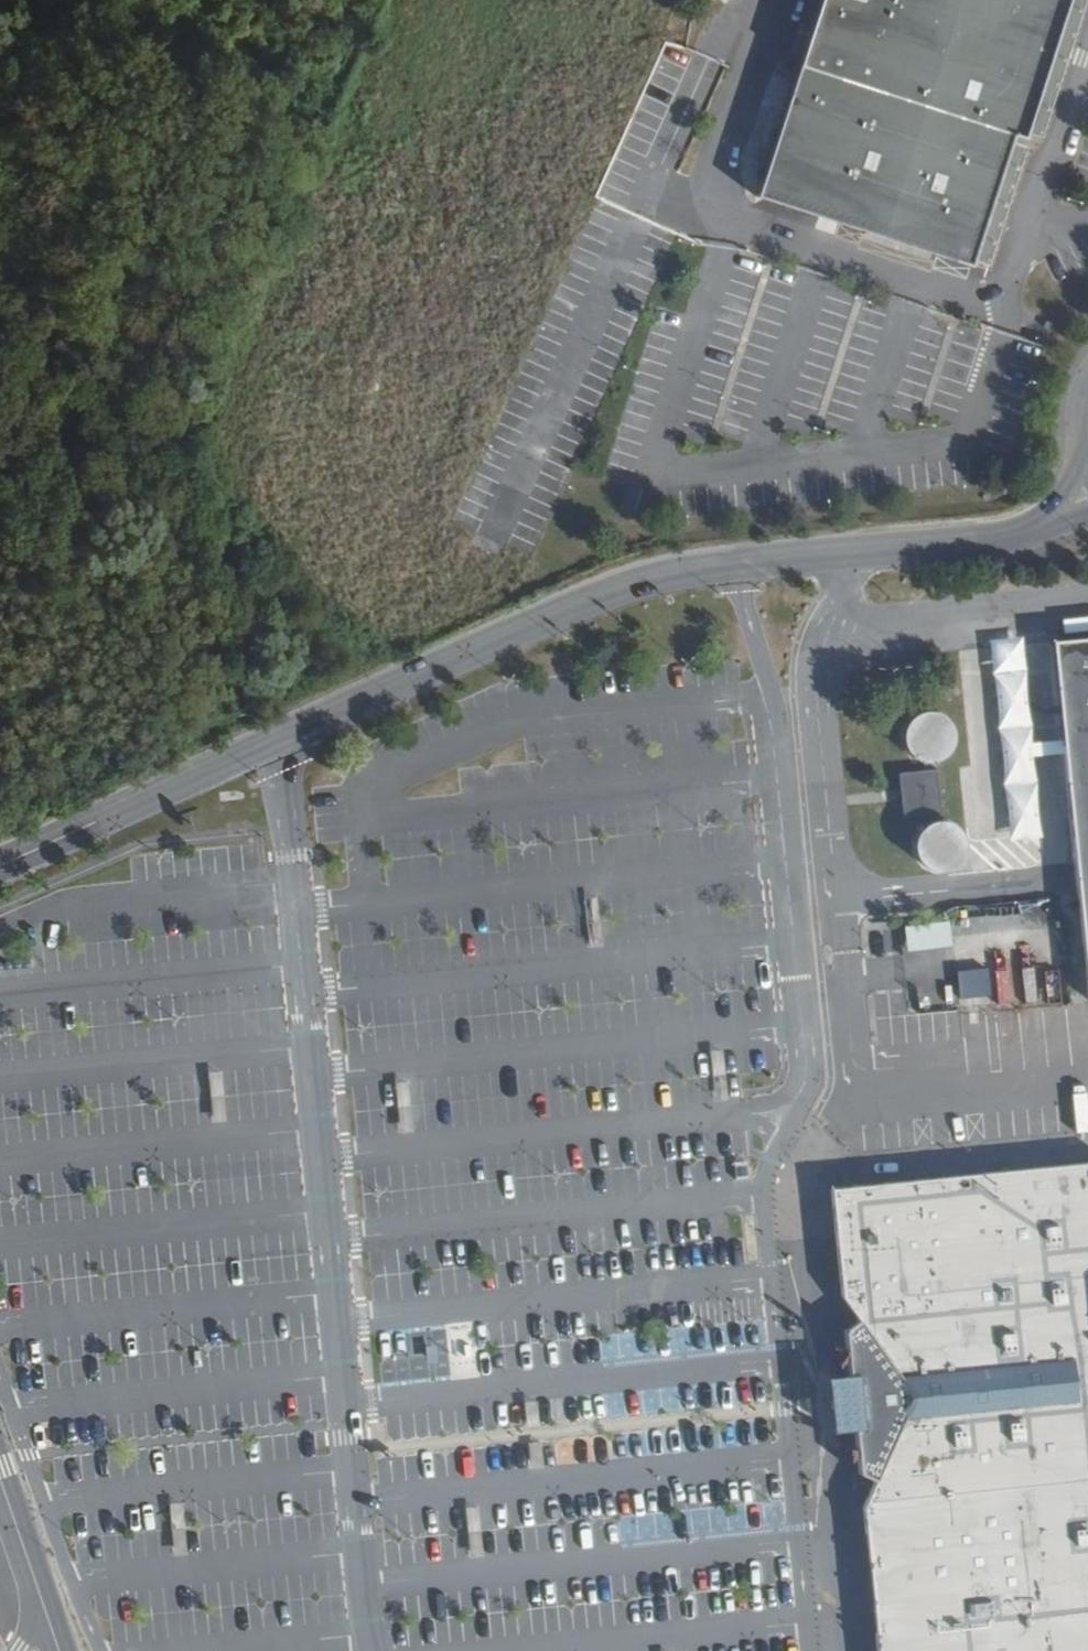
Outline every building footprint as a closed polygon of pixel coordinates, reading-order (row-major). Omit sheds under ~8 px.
[(847,4),(834,0),(808,0),(742,201),(959,273),(961,267),(999,148),(1002,142),(1012,145),(1014,139),(1060,0),(849,0),(847,4)] [(1014,139),(1030,144),(1076,0),(1060,0),(1014,139)] [(1015,153),(999,148),(961,267),(976,272),(1015,153)] [(1057,638),(1087,941),(1087,635),(1057,638)] [(955,756),(958,746),(958,742),(957,732),(950,722),(942,716),(931,713),(924,713),(917,716),(908,722),(902,731),(900,742),(902,753),(907,762),(916,769),(927,772),(938,770),(948,765),(955,756)] [(938,773),(899,777),(904,822),(943,817),(938,773)] [(969,863),(972,852),(973,849),(971,837),(965,828),(955,821),(951,820),(944,818),(933,819),(923,825),(919,830),(915,834),(913,841),(912,848),(914,859),(920,869),(929,876),(940,879),(951,877),(961,872),(969,863)] [(833,1187),(846,1299),(860,1318),(909,1382),(911,1411),(876,1485),(866,1504),(881,1650),(1087,1650),(1087,1161),(833,1187)] [(909,1382),(860,1318),(860,1333),(839,1334),(840,1355),(813,1357),(848,1404),(847,1408),(823,1452),(852,1450),(853,1472),(876,1469),(876,1485),(911,1411),(909,1382)]
